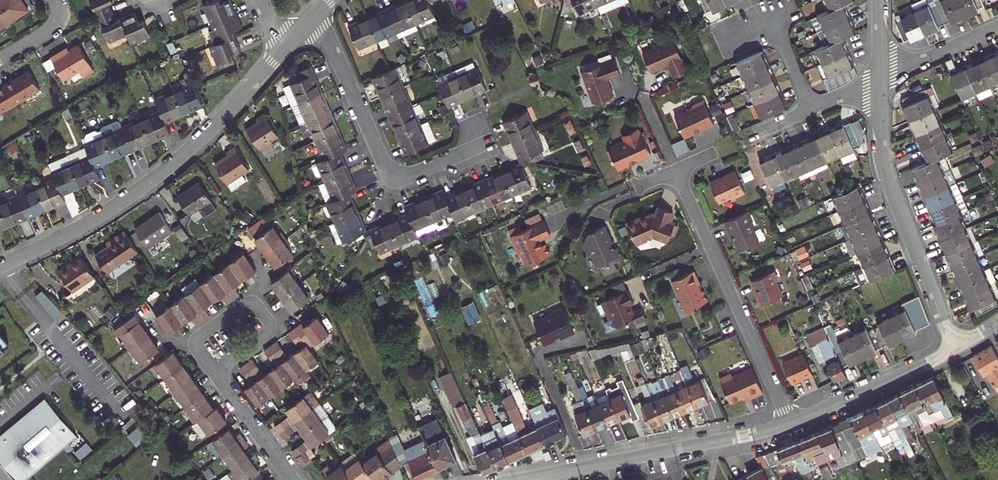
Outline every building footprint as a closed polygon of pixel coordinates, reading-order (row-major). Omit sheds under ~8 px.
[(33,0),(0,0),(0,29),(37,5),(33,0)] [(113,11),(109,2),(113,0),(92,0),(99,17),(113,11)] [(204,5),(212,24),(236,13),(231,0),(228,0),(221,3),(219,0),(215,0),(204,5)] [(434,16),(428,3),(427,0),(411,0),(406,2),(414,22),(422,19),(423,21),(434,16)] [(579,15),(590,10),(589,8),(597,4),(595,0),(572,0),(579,15)] [(618,0),(595,0),(597,4),(598,6),(600,12),(620,4),(618,0)] [(706,12),(712,9),(713,11),(727,5),(724,0),(700,0),(706,12)] [(852,0),(824,0),(829,10),(842,5),(852,0)] [(912,4),(915,10),(925,34),(939,28),(938,26),(944,23),(934,0),(921,0),(912,4)] [(944,23),(950,20),(951,23),(965,17),(958,0),(934,0),(944,23)] [(965,17),(979,10),(978,8),(984,5),(982,0),(958,0),(965,17)] [(393,5),(386,9),(396,33),(407,28),(406,26),(414,22),(406,2),(394,7),(393,5)] [(829,10),(817,15),(824,29),(849,18),(846,10),(844,10),(842,5),(829,10)] [(381,47),(399,39),(396,33),(386,9),(379,12),(380,14),(368,19),(377,39),(378,41),(381,47)] [(902,18),(895,21),(904,41),(910,38),(911,40),(925,34),(915,10),(901,16),(902,18)] [(99,17),(103,26),(109,42),(128,34),(121,18),(117,20),(113,11),(99,17)] [(139,22),(135,12),(121,18),(128,34),(132,43),(150,35),(144,20),(139,22)] [(236,13),(212,24),(214,29),(209,31),(215,44),(235,35),(233,31),(243,26),(236,13)] [(824,29),(819,31),(825,45),(840,39),(854,32),(851,27),(853,26),(849,18),(824,29)] [(348,25),(359,49),(370,44),(369,42),(377,39),(368,19),(356,24),(355,22),(348,25)] [(211,46),(211,47),(206,50),(213,67),(234,58),(232,53),(241,49),(235,35),(215,44),(211,46)] [(825,45),(816,49),(822,63),(848,52),(844,44),(842,44),(840,39),(825,45)] [(688,71),(674,40),(666,43),(665,42),(656,46),(657,47),(643,53),(652,73),(662,68),(662,67),(668,64),(675,77),(688,71)] [(63,50),(51,57),(64,79),(80,70),(83,76),(94,70),(79,44),(65,53),(63,50)] [(737,62),(743,76),(769,65),(765,57),(763,57),(761,51),(737,62)] [(852,67),(850,61),(851,60),(848,52),(822,63),(815,66),(826,92),(847,82),(851,79),(856,75),(852,67)] [(984,59),(979,62),(990,85),(991,88),(997,85),(997,68),(992,54),(984,58),(984,59)] [(610,93),(625,86),(611,57),(581,71),(584,78),(583,82),(584,85),(588,87),(588,88),(596,84),(598,82),(601,80),(604,80),(610,93)] [(475,66),(473,62),(456,70),(467,97),(479,92),(480,94),(487,90),(476,66),(475,66)] [(973,62),(965,66),(976,92),(990,85),(979,62),(974,64),(973,62)] [(743,76),(749,90),(773,79),(770,74),(772,73),(769,65),(743,76)] [(299,80),(284,87),(292,106),(299,103),(301,102),(321,93),(316,81),(318,81),(311,66),(295,73),(299,80)] [(958,71),(951,74),(962,98),(976,92),(965,66),(957,70),(958,71)] [(399,79),(401,78),(396,67),(372,78),(375,85),(377,84),(382,96),(403,87),(399,79)] [(29,68),(6,83),(18,103),(42,88),(29,68)] [(467,97),(456,70),(439,77),(440,82),(438,83),(449,107),(456,104),(456,102),(467,97)] [(749,90),(755,103),(781,92),(777,84),(775,85),(773,79),(749,90)] [(204,106),(193,81),(182,86),(183,89),(175,92),(184,112),(195,107),(196,109),(204,106)] [(6,83),(0,86),(0,113),(18,103),(6,83)] [(939,105),(930,86),(903,98),(906,105),(904,106),(906,112),(905,112),(906,115),(907,114),(910,120),(934,110),(933,108),(939,105)] [(387,108),(386,109),(389,116),(413,105),(408,94),(406,95),(403,87),(382,96),(387,108)] [(166,94),(155,98),(160,110),(166,123),(173,120),(172,118),(184,112),(175,92),(167,96),(166,94)] [(781,92),(755,103),(761,117),(785,107),(783,101),(784,100),(781,92)] [(304,110),(302,111),(307,122),(331,111),(328,104),(326,105),(321,93),(301,102),(304,110)] [(418,116),(413,105),(389,116),(392,123),(394,122),(399,134),(419,125),(415,117),(418,116)] [(706,136),(719,130),(708,106),(697,111),(696,114),(682,121),(680,125),(689,143),(699,139),(699,137),(704,135),(706,136)] [(164,137),(171,134),(166,123),(160,110),(149,115),(150,117),(142,120),(151,140),(163,135),(164,137)] [(934,110),(910,120),(912,125),(911,126),(912,129),(913,128),(916,134),(940,123),(934,110)] [(331,111),(307,122),(312,132),(314,132),(317,140),(337,131),(332,119),(334,118),(331,111)] [(536,130),(527,111),(503,122),(506,129),(508,128),(513,140),(536,130)] [(275,144),(272,140),(279,135),(265,114),(257,119),(259,122),(247,129),(260,148),(263,146),(266,149),(275,144)] [(104,134),(105,136),(113,157),(125,152),(126,154),(133,150),(123,126),(120,121),(117,120),(102,126),(102,130),(104,134)] [(139,145),(151,140),(142,120),(134,124),(133,121),(123,126),(133,150),(140,147),(139,145)] [(404,145),(402,146),(405,154),(437,140),(428,121),(421,124),(419,125),(399,134),(404,145)] [(836,126),(828,130),(839,155),(841,159),(855,152),(854,149),(861,145),(850,122),(837,127),(836,126)] [(921,149),(946,137),(940,123),(916,134),(919,140),(917,140),(921,149)] [(102,162),(113,157),(105,136),(104,134),(102,130),(99,131),(95,129),(87,133),(85,136),(82,138),(87,147),(95,167),(102,164),(102,162)] [(540,151),(544,150),(536,130),(513,140),(518,151),(517,153),(521,163),(523,167),(529,164),(543,157),(540,151)] [(619,170),(631,165),(629,162),(634,160),(636,160),(651,154),(646,143),(648,140),(644,132),(640,134),(639,131),(635,130),(629,133),(626,139),(618,143),(617,146),(608,150),(613,160),(615,161),(619,170)] [(821,135),(815,137),(826,161),(839,155),(828,130),(820,133),(821,135)] [(341,152),(348,149),(345,142),(342,142),(337,131),(317,140),(321,148),(319,149),(324,159),(341,152)] [(808,138),(800,142),(814,172),(828,166),(826,161),(815,137),(809,140),(808,138)] [(928,162),(937,158),(944,155),(952,151),(946,137),(921,149),(924,157),(926,156),(928,162)] [(787,149),(798,173),(801,179),(814,172),(800,142),(792,145),(793,147),(787,149)] [(95,167),(87,147),(68,155),(81,184),(92,179),(93,181),(101,178),(95,167)] [(243,173),(249,169),(236,147),(228,152),(229,155),(215,164),(227,183),(228,182),(233,189),(237,187),(237,185),(246,179),(243,173)] [(781,150),(773,154),(784,179),(798,173),(787,149),(782,152),(781,150)] [(324,159),(317,163),(321,173),(323,172),(327,180),(347,171),(342,160),(344,159),(341,152),(324,159)] [(765,157),(766,159),(760,161),(771,185),(784,179),(773,154),(765,157)] [(69,190),(81,184),(68,155),(49,164),(55,177),(63,195),(70,192),(69,190)] [(914,175),(917,183),(950,169),(944,155),(937,158),(928,162),(912,168),(915,174),(914,175)] [(520,190),(521,192),(532,187),(523,167),(521,163),(514,166),(515,168),(503,173),(512,194),(520,190)] [(949,186),(956,183),(950,169),(917,183),(921,191),(922,190),(925,196),(949,186)] [(743,192),(734,170),(723,175),(723,176),(719,178),(718,178),(708,182),(717,201),(729,196),(730,198),(743,192)] [(333,200),(350,193),(357,190),(354,182),(352,183),(347,171),(327,180),(330,188),(328,189),(333,200)] [(490,176),(483,179),(494,204),(505,199),(504,197),(512,194),(503,173),(491,178),(490,176)] [(63,195),(55,177),(44,182),(45,184),(37,188),(46,208),(58,203),(59,205),(66,202),(63,195)] [(483,209),(494,204),(483,179),(476,183),(477,185),(465,190),(474,210),(482,206),(483,209)] [(199,181),(178,196),(189,213),(190,213),(194,219),(197,219),(213,208),(214,205),(210,200),(211,199),(199,181)] [(857,186),(840,193),(834,196),(840,210),(865,200),(862,191),(860,192),(857,186)] [(949,186),(925,196),(927,202),(926,202),(929,210),(955,199),(949,186)] [(18,194),(28,218),(35,215),(34,213),(46,208),(37,188),(29,191),(28,189),(18,194)] [(442,218),(453,213),(446,196),(443,189),(436,192),(437,194),(425,199),(434,219),(442,216),(442,218)] [(446,196),(453,213),(456,220),(467,216),(466,213),(474,210),(465,190),(454,195),(453,193),(446,196)] [(333,200),(326,203),(331,214),(333,213),(337,221),(357,212),(351,200),(353,200),(350,193),(333,200)] [(21,221),(28,218),(18,194),(7,199),(8,201),(0,204),(0,205),(8,224),(20,219),(21,221)] [(962,196),(955,199),(929,210),(933,219),(935,218),(937,224),(959,214),(968,210),(962,196)] [(417,234),(436,226),(434,222),(434,219),(425,199),(413,204),(412,202),(405,205),(408,212),(417,234)] [(834,213),(838,221),(843,218),(846,224),(870,214),(867,208),(869,208),(865,200),(840,210),(834,213)] [(8,224),(0,205),(0,228),(8,224)] [(652,234),(667,240),(670,233),(674,234),(678,224),(674,223),(675,221),(669,220),(673,211),(659,205),(655,214),(652,213),(641,217),(640,216),(626,222),(636,244),(647,239),(647,237),(652,234)] [(752,223),(746,210),(724,221),(730,233),(732,233),(734,238),(734,240),(739,251),(758,243),(751,227),(752,223)] [(159,212),(136,228),(148,247),(172,230),(159,212)] [(334,222),(330,224),(339,243),(363,232),(367,230),(364,223),(362,224),(357,212),(337,221),(334,222)] [(401,215),(402,217),(390,222),(399,243),(407,239),(408,241),(418,237),(417,234),(408,212),(401,215)] [(870,214),(846,224),(848,230),(842,233),(846,241),(852,238),(877,227),(871,213),(870,214)] [(936,231),(940,239),(965,228),(959,214),(937,224),(935,224),(938,230),(936,231)] [(255,238),(266,252),(283,240),(285,238),(281,232),(278,234),(273,225),(271,227),(263,217),(250,226),(257,236),(255,238)] [(549,254),(544,243),(541,245),(538,239),(549,234),(543,220),(510,236),(517,251),(520,252),(525,262),(529,263),(549,254)] [(363,232),(366,238),(372,236),(380,253),(392,248),(391,246),(399,243),(390,222),(379,227),(378,225),(367,230),(363,232)] [(180,223),(174,228),(182,240),(188,236),(180,223)] [(617,269),(613,261),(622,257),(617,247),(614,248),(612,243),(613,242),(611,238),(610,239),(604,225),(588,232),(585,239),(588,245),(585,246),(588,254),(592,255),(597,268),(600,267),(603,275),(617,269)] [(250,226),(248,227),(255,238),(257,236),(250,226)] [(976,240),(970,226),(965,228),(940,239),(943,247),(945,247),(948,253),(971,242),(976,240)] [(877,227),(852,238),(858,252),(882,242),(879,236),(881,235),(877,227)] [(138,251),(124,231),(113,238),(115,242),(109,245),(96,254),(107,271),(138,251)] [(266,252),(276,266),(293,254),(287,246),(290,244),(285,238),(283,240),(266,252)] [(976,240),(971,242),(948,253),(944,254),(950,268),(952,267),(978,256),(985,253),(979,239),(976,240)] [(884,247),(882,242),(858,252),(863,266),(889,255),(886,247),(884,247)] [(257,269),(242,250),(236,254),(238,257),(230,262),(242,280),(257,269)] [(891,264),(893,263),(889,255),(863,266),(870,280),(894,269),(891,264)] [(957,275),(960,280),(984,270),(978,256),(952,267),(956,275),(957,275)] [(66,266),(59,270),(73,290),(95,276),(82,257),(67,267),(66,266)] [(215,273),(234,298),(240,294),(234,286),(242,280),(230,262),(215,273)] [(964,295),(966,294),(990,284),(994,282),(996,281),(990,267),(984,270),(960,280),(962,286),(961,287),(964,295)] [(272,282),(282,296),(299,283),(293,275),(296,273),(291,268),(272,282)] [(699,283),(693,270),(670,281),(677,296),(678,295),(685,311),(696,307),(695,306),(707,301),(702,290),(700,291),(697,284),(699,283)] [(757,294),(762,305),(779,296),(781,293),(775,281),(777,277),(774,270),(751,280),(754,288),(755,288),(758,293),(757,294)] [(234,298),(215,273),(200,284),(213,301),(221,295),(227,303),(234,298)] [(813,287),(808,275),(802,277),(808,289),(813,287)] [(611,285),(615,294),(626,289),(622,280),(611,285)] [(997,297),(997,290),(994,282),(990,284),(966,294),(968,300),(967,300),(968,303),(969,302),(972,308),(974,307),(978,315),(997,304),(997,303),(996,298),(997,297)] [(282,296),(288,304),(292,310),(312,296),(308,290),(305,291),(299,283),(282,296)] [(200,284),(185,294),(204,320),(211,315),(205,307),(213,301),(200,284)] [(633,301),(627,288),(626,289),(615,294),(601,300),(609,318),(613,316),(617,326),(633,318),(634,321),(646,316),(641,306),(633,309),(630,302),(633,301)] [(185,294),(171,305),(183,322),(192,316),(198,324),(204,320),(185,294)] [(915,330),(921,327),(930,323),(919,295),(902,303),(905,308),(891,315),(902,339),(916,332),(915,330)] [(169,332),(175,328),(183,322),(171,305),(163,311),(161,308),(155,313),(169,332)] [(575,329),(563,305),(551,312),(550,314),(538,320),(536,323),(545,342),(555,338),(555,337),(555,336),(561,333),(563,336),(575,329)] [(135,314),(115,328),(119,334),(121,333),(127,341),(125,343),(129,349),(149,335),(135,314)] [(310,346),(330,332),(318,315),(311,321),(304,325),(302,323),(296,327),(305,339),(308,343),(310,346)] [(902,339),(891,315),(877,322),(879,326),(874,329),(882,346),(888,343),(889,346),(902,339)] [(852,334),(849,328),(836,335),(831,325),(824,328),(829,338),(842,365),(849,362),(850,364),(863,357),(852,334)] [(871,325),(852,334),(863,357),(877,351),(876,349),(882,346),(874,329),(871,325)] [(823,326),(805,334),(811,346),(817,343),(829,338),(824,328),(823,326)] [(296,327),(289,332),(297,344),(305,339),(296,327)] [(4,346),(9,341),(0,329),(0,351),(4,346)] [(136,353),(142,361),(159,349),(149,335),(129,349),(134,355),(136,353)] [(650,348),(646,338),(641,339),(646,350),(650,348)] [(817,343),(835,380),(847,374),(842,365),(829,338),(817,343)] [(305,339),(297,344),(300,348),(308,343),(305,339)] [(637,346),(641,354),(646,351),(646,350),(641,339),(628,342),(631,348),(637,346)] [(308,369),(295,352),(288,357),(277,341),(271,345),(280,357),(283,361),(295,378),(299,383),(311,374),(308,369)] [(618,349),(619,351),(629,349),(631,348),(628,342),(616,345),(618,349)] [(300,348),(295,352),(308,369),(320,360),(310,346),(308,343),(300,348)] [(271,345),(264,350),(273,362),(280,357),(271,345)] [(608,346),(589,350),(593,359),(604,355),(609,366),(616,363),(611,352),(608,346)] [(591,358),(588,350),(576,352),(579,357),(581,363),(591,358)] [(992,388),(984,376),(997,368),(997,358),(994,350),(966,366),(982,394),(992,388)] [(158,371),(161,369),(167,378),(184,365),(178,357),(174,351),(154,365),(158,371)] [(576,352),(567,353),(570,361),(579,357),(576,352)] [(813,374),(803,353),(783,363),(792,383),(813,374)] [(559,356),(547,360),(548,364),(560,360),(559,356)] [(280,357),(273,362),(276,366),(283,361),(280,357)] [(252,359),(247,362),(255,374),(261,370),(252,359)] [(276,366),(270,369),(283,387),(295,378),(283,361),(276,366)] [(247,362),(240,368),(248,379),(255,374),(247,362)] [(184,365),(167,378),(172,386),(170,388),(175,393),(194,379),(184,365)] [(763,393),(752,368),(732,377),(731,373),(720,378),(731,403),(748,394),(750,398),(763,393)] [(984,376),(992,388),(995,387),(997,385),(997,368),(984,376)] [(264,374),(258,378),(270,395),(283,387),(270,369),(264,374)] [(261,370),(255,374),(258,378),(264,374),(261,370)] [(689,370),(683,372),(688,384),(697,405),(714,397),(705,377),(694,382),(689,370)] [(451,371),(440,376),(454,406),(456,405),(466,427),(473,435),(467,438),(483,472),(496,466),(481,434),(451,371)] [(571,371),(566,373),(578,401),(573,403),(577,413),(576,414),(584,433),(596,428),(583,399),(571,371)] [(255,374),(248,379),(251,383),(258,378),(255,374)] [(686,409),(677,389),(670,375),(659,380),(674,414),(686,409)] [(674,414),(659,380),(651,383),(648,376),(644,377),(646,382),(663,420),(674,414)] [(940,386),(938,386),(934,376),(915,385),(927,409),(929,414),(940,408),(946,419),(953,416),(942,393),(942,391),(940,386)] [(251,383),(245,388),(258,405),(270,395),(258,378),(251,383)] [(640,417),(634,404),(623,378),(610,384),(611,387),(606,389),(608,393),(619,418),(630,413),(633,420),(640,417)] [(194,379),(175,393),(179,400),(181,398),(187,406),(204,394),(194,379)] [(644,427),(663,420),(646,382),(641,385),(648,401),(641,404),(640,401),(634,404),(640,417),(644,427)] [(697,405),(688,384),(677,389),(686,409),(697,405)] [(922,420),(919,413),(927,409),(915,385),(900,393),(914,423),(922,420)] [(290,414),(295,421),(318,404),(319,403),(311,391),(286,408),(290,414)] [(608,393),(597,398),(608,423),(619,418),(608,393)] [(915,454),(916,456),(921,453),(912,434),(908,427),(914,423),(900,393),(888,399),(906,436),(915,454)] [(204,394),(187,406),(193,414),(191,416),(195,422),(214,408),(204,394)] [(608,423),(597,398),(595,394),(583,399),(596,428),(608,423)] [(985,401),(988,407),(997,402),(997,394),(985,401)] [(876,405),(889,432),(894,442),(900,439),(906,436),(888,399),(876,405)] [(78,435),(48,401),(0,442),(30,476),(78,435)] [(489,403),(484,405),(492,424),(498,421),(489,403)] [(530,410),(537,424),(537,425),(545,443),(567,433),(556,408),(548,412),(544,403),(530,410)] [(300,427),(284,438),(288,444),(304,433),(321,420),(327,416),(318,404),(295,421),(300,427)] [(883,436),(889,432),(876,405),(864,411),(875,433),(880,430),(883,436)] [(193,424),(203,438),(227,421),(217,406),(214,408),(195,422),(193,424)] [(517,406),(508,410),(517,428),(527,451),(545,443),(537,425),(537,424),(527,428),(517,406)] [(839,423),(852,450),(869,442),(874,450),(881,447),(875,433),(864,411),(839,423)] [(295,421),(290,414),(286,417),(291,424),(295,421)] [(274,426),(279,432),(291,424),(286,417),(274,426)] [(437,467),(456,458),(437,417),(418,426),(425,439),(437,467)] [(321,420),(304,433),(308,438),(313,445),(323,437),(330,433),(321,420)] [(527,451),(517,428),(506,433),(500,420),(498,421),(492,424),(494,428),(509,460),(527,451)] [(839,465),(856,457),(852,450),(839,423),(838,424),(818,432),(826,451),(813,455),(815,458),(818,464),(836,456),(839,465)] [(918,431),(914,423),(908,427),(912,434),(918,431)] [(229,428),(209,443),(219,457),(223,454),(244,439),(240,433),(235,436),(229,428)] [(496,466),(509,460),(494,428),(481,434),(496,466)] [(815,458),(813,455),(826,451),(818,432),(797,441),(812,473),(817,471),(811,460),(815,458)] [(906,436),(900,439),(910,458),(915,454),(906,436)] [(308,438),(304,441),(309,448),(313,445),(308,438)] [(223,454),(234,469),(250,457),(244,449),(249,445),(244,439),(223,454)] [(416,477),(437,467),(425,439),(420,442),(421,444),(405,451),(405,453),(398,456),(401,464),(409,461),(416,477)] [(304,441),(292,450),(297,456),(304,451),(305,450),(309,448),(304,441)] [(364,452),(359,456),(375,478),(380,474),(383,478),(392,472),(392,471),(401,464),(398,456),(392,441),(369,458),(364,452)] [(797,441),(764,455),(772,471),(796,459),(804,477),(812,473),(797,441)] [(86,443),(74,453),(80,459),(92,449),(86,443)] [(898,463),(903,461),(897,448),(892,451),(898,463)] [(310,459),(304,451),(297,456),(302,464),(310,459)] [(341,462),(342,463),(354,479),(372,479),(375,478),(359,456),(356,451),(341,462)] [(234,469),(228,473),(233,479),(264,479),(259,473),(260,472),(254,464),(259,460),(255,454),(250,457),(234,469)] [(748,474),(752,479),(777,479),(772,471),(764,455),(757,458),(762,467),(748,474)] [(342,463),(333,470),(329,464),(323,468),(331,479),(354,479),(342,463)] [(828,466),(821,469),(826,479),(828,479),(833,477),(828,466)]
